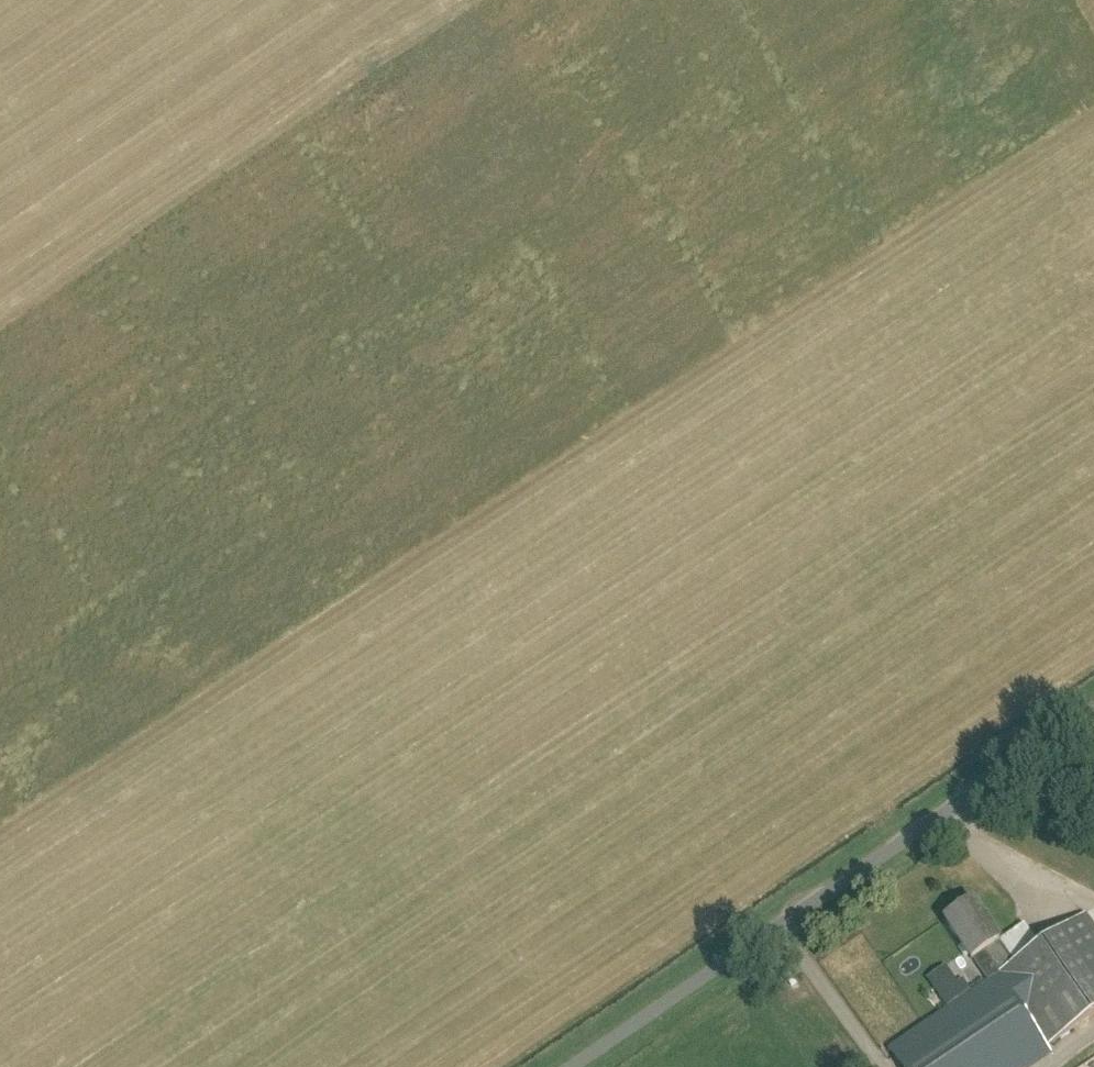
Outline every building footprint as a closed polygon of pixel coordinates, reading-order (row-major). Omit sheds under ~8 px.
[(974,900),(946,919),(973,959),(985,951),(998,970),(993,973),(995,976),(888,1049),(900,1066),(1029,1066),(1049,1053),(1045,1048),(1093,1014),(1093,929),(1084,914),(1012,963),(997,942),(1001,939),(974,900)]
